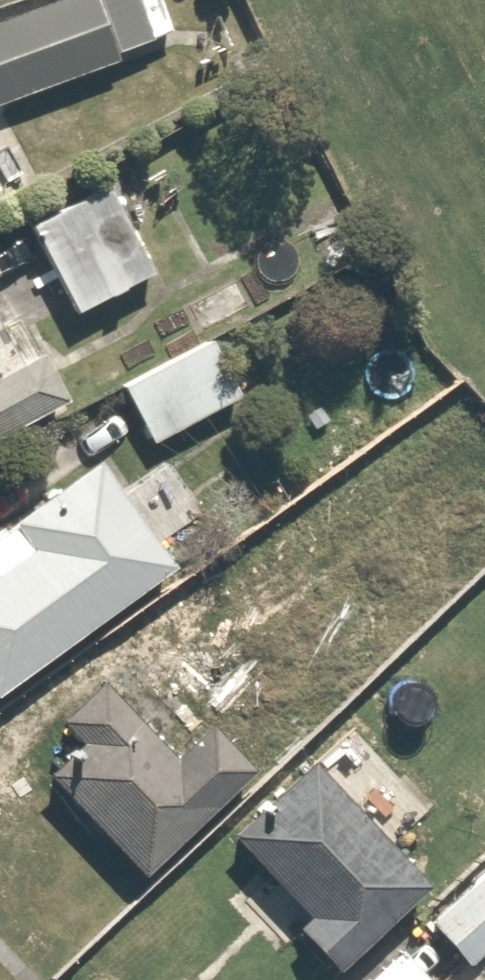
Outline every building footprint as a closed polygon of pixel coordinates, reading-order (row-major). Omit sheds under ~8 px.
[(168,37),(156,0),(35,0),(0,12),(0,93),(168,37)] [(42,216),(93,303),(152,269),(101,182),(42,216)] [(207,333),(123,390),(156,440),(241,383),(207,333)] [(68,403),(42,353),(0,375),(0,439),(68,403)] [(103,465),(0,539),(0,700),(179,570),(103,465)] [(201,571),(119,628),(151,674),(233,617),(201,571)] [(140,880),(257,780),(209,724),(171,757),(105,681),(57,723),(84,755),(46,772),(140,880)] [(335,958),(426,880),(317,753),(226,831),(335,958)] [(470,959),(484,946),(484,868),(431,912),(470,959)] [(397,951),(364,979),(424,979),(397,951)]
